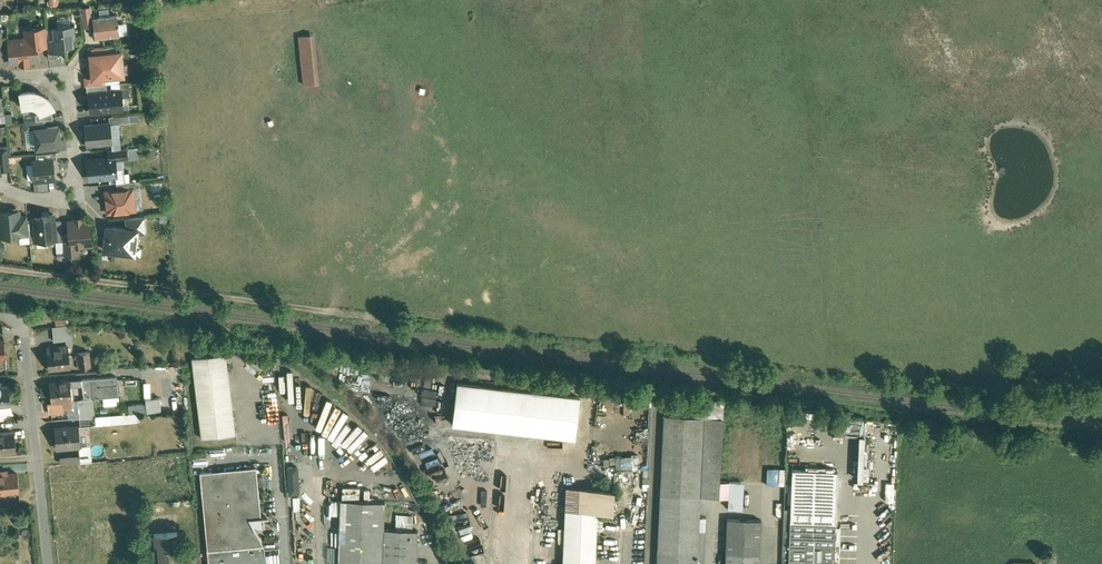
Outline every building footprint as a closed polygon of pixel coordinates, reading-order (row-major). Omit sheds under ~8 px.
[(92,8),(82,9),(83,17),(93,15),(92,8)] [(118,15),(93,18),(96,37),(120,35),(119,26),(120,26),(120,23),(119,23),(118,15)] [(75,25),(53,27),(54,39),(56,58),(59,58),(58,52),(62,51),(62,49),(66,49),(65,47),(75,46),(74,37),(76,37),(75,25)] [(46,27),(35,28),(37,47),(48,46),(47,40),(46,27)] [(32,38),(9,41),(12,63),(20,62),(21,64),(29,63),(29,61),(38,60),(37,47),(35,28),(31,29),(32,38)] [(317,84),(314,34),(297,35),(300,85),(317,84)] [(54,39),(47,40),(48,46),(49,58),(56,58),(54,39)] [(93,55),(91,55),(93,77),(93,78),(104,77),(124,75),(121,52),(106,53),(93,55)] [(104,77),(93,78),(93,77),(85,78),(86,85),(87,85),(105,84),(104,77)] [(105,84),(87,85),(88,95),(90,94),(108,92),(107,84),(105,84)] [(108,92),(90,94),(92,112),(123,109),(121,89),(110,90),(111,92),(108,92)] [(33,90),(29,90),(20,92),(23,108),(31,107),(33,107),(35,108),(36,108),(37,109),(38,110),(39,111),(40,113),(41,114),(52,109),(55,108),(54,106),(53,103),(51,101),(49,99),(48,98),(46,96),(44,95),(40,93),(36,92),(36,91),(33,90)] [(52,109),(41,114),(40,113),(36,114),(36,121),(45,120),(53,119),(52,109)] [(130,115),(121,116),(122,123),(130,122),(130,115)] [(121,116),(110,117),(110,123),(110,124),(122,123),(121,116)] [(36,121),(25,122),(26,130),(36,129),(35,128),(45,127),(45,120),(36,121)] [(110,123),(86,126),(88,145),(97,144),(97,145),(103,144),(102,143),(112,142),(110,124),(110,123)] [(45,127),(35,128),(36,129),(37,147),(37,148),(38,148),(60,145),(60,146),(61,146),(61,145),(60,145),(59,127),(59,126),(58,126),(45,127)] [(127,149),(108,150),(109,158),(114,158),(115,160),(128,159),(127,149)] [(0,150),(0,168),(0,170),(10,169),(8,150),(0,150)] [(57,153),(37,155),(37,161),(53,159),(53,160),(57,159),(57,153)] [(109,158),(89,160),(91,179),(116,176),(115,160),(114,158),(109,158)] [(37,161),(33,161),(35,181),(55,179),(53,160),(53,159),(37,161)] [(136,181),(117,183),(118,190),(133,189),(137,189),(136,181)] [(162,181),(151,184),(153,193),(164,190),(162,181)] [(118,190),(106,191),(108,213),(135,210),(133,189),(118,190)] [(1,212),(2,220),(0,222),(0,224),(2,226),(2,229),(0,232),(3,234),(3,237),(21,236),(19,216),(18,210),(1,212)] [(54,214),(42,215),(42,217),(35,218),(37,241),(49,240),(49,238),(56,237),(55,222),(54,214)] [(28,215),(19,216),(21,236),(30,235),(28,215)] [(145,216),(126,218),(127,229),(135,230),(134,235),(147,234),(145,216)] [(89,220),(69,221),(70,234),(72,247),(91,245),(89,220)] [(62,221),(55,222),(56,237),(56,242),(64,241),(63,234),(62,221)] [(127,229),(108,227),(105,250),(132,253),(133,247),(135,247),(136,237),(134,237),(134,235),(135,230),(127,229)] [(70,234),(63,234),(64,241),(65,254),(73,254),(72,247),(70,234)] [(72,325),(53,327),(54,341),(67,339),(67,333),(72,332),(72,325)] [(68,345),(47,347),(50,368),(71,366),(68,345)] [(88,350),(80,351),(80,356),(77,356),(79,367),(90,366),(88,350)] [(226,353),(192,357),(202,438),(236,434),(226,353)] [(117,376),(82,379),(84,399),(119,396),(117,376)] [(70,380),(50,382),(52,401),(52,402),(61,401),(62,406),(63,405),(71,405),(70,400),(72,400),(70,380)] [(2,386),(1,382),(0,382),(0,405),(11,404),(9,385),(2,386)] [(580,398),(458,384),(453,424),(575,439),(580,398)] [(94,401),(85,402),(84,399),(84,401),(79,402),(80,418),(80,417),(95,416),(94,401)] [(61,401),(52,402),(52,401),(48,402),(49,414),(64,412),(63,405),(62,406),(61,401)] [(865,418),(839,414),(837,435),(865,436),(865,418)] [(723,418),(664,415),(665,424),(658,549),(698,551),(699,531),(700,496),(719,497),(723,418)] [(95,416),(80,418),(81,426),(96,425),(95,416)] [(78,426),(56,428),(58,448),(80,446),(78,426)] [(0,434),(0,451),(15,449),(14,433),(0,434)] [(241,449),(242,458),(257,457),(257,448),(241,449)] [(211,451),(211,459),(230,458),(230,450),(211,451)] [(637,468),(636,455),(613,456),(614,469),(637,468)] [(297,466),(285,467),(286,495),(298,494),(297,466)] [(221,470),(200,472),(208,550),(264,545),(256,529),(263,525),(262,518),(266,517),(266,516),(262,517),(257,467),(221,470)] [(783,485),(783,469),(765,468),(765,484),(783,485)] [(837,471),(792,469),(792,487),(837,489),(837,471)] [(8,471),(0,472),(0,492),(10,491),(10,489),(18,488),(19,491),(20,490),(18,473),(8,474),(8,471)] [(741,482),(730,481),(728,508),(739,509),(741,482)] [(792,487),(791,509),(790,521),(789,563),(834,563),(836,523),(837,489),(792,487)] [(567,488),(563,563),(595,563),(598,512),(599,489),(567,488)] [(614,490),(599,489),(598,512),(613,513),(614,490)] [(341,499),(338,563),(417,563),(418,530),(384,529),(385,502),(341,499)] [(784,509),(782,563),(789,563),(790,521),(791,509),(784,509)] [(412,525),(412,514),(394,515),(395,526),(412,525)] [(727,518),(726,563),(759,563),(761,520),(727,518)] [(155,535),(156,545),(159,545),(161,563),(180,563),(177,543),(179,543),(178,532),(155,535)] [(207,550),(209,563),(266,563),(264,545),(208,550),(207,550)] [(658,549),(657,563),(697,563),(698,552),(698,551),(658,549)]
